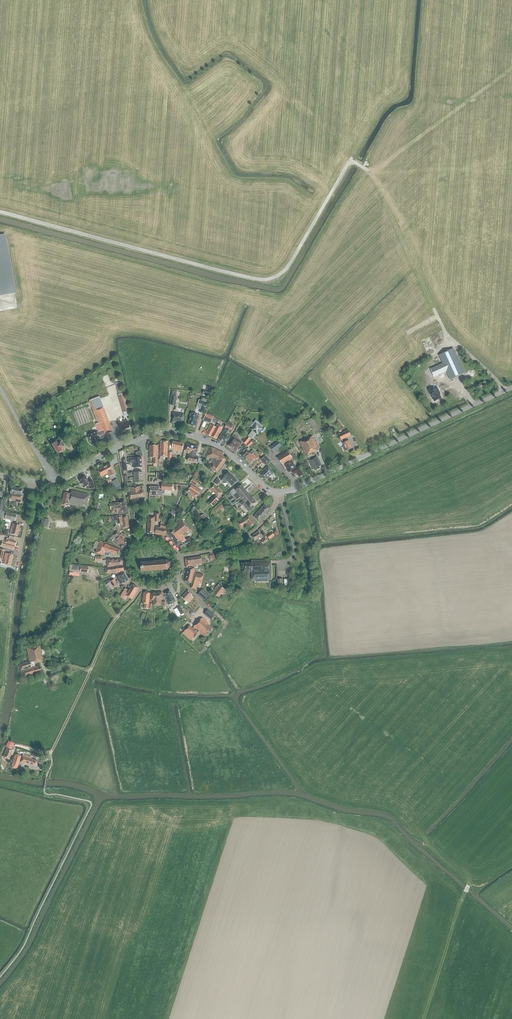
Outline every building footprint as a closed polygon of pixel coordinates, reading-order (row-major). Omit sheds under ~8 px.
[(16,293),(5,234),(0,235),(0,296),(16,293)] [(438,355),(442,363),(438,365),(442,373),(446,371),(450,380),(465,373),(453,348),(438,355)] [(438,365),(430,369),(434,377),(442,373),(438,365)] [(106,383),(109,390),(113,388),(113,386),(115,385),(120,383),(119,378),(106,383)] [(434,401),(441,398),(438,392),(439,392),(437,388),(432,390),(431,388),(428,390),(430,395),(431,395),(434,401)] [(124,393),(118,395),(123,413),(129,411),(124,393)] [(202,405),(199,412),(203,414),(207,402),(208,400),(202,397),(201,400),(199,399),(198,403),(202,405)] [(99,431),(97,432),(89,435),(91,441),(99,438),(99,436),(105,434),(105,435),(113,431),(102,403),(100,403),(98,398),(90,401),(98,424),(96,424),(99,431)] [(88,407),(74,412),(78,426),(93,421),(88,407)] [(182,422),(183,414),(173,413),(172,418),(173,418),(173,422),(176,422),(176,421),(182,422)] [(195,426),(199,415),(191,413),(188,424),(195,426)] [(206,414),(204,419),(211,422),(213,417),(206,414)] [(121,430),(129,427),(127,420),(119,423),(121,430)] [(247,436),(242,442),(246,445),(255,433),(257,435),(262,429),(261,428),(263,426),(259,422),(257,424),(256,424),(251,430),(252,431),(247,436)] [(230,437),(226,434),(229,430),(230,430),(232,427),(227,424),(225,427),(225,428),(221,435),(218,439),(226,444),(228,440),(229,440),(230,437)] [(216,439),(222,427),(217,425),(216,427),(211,425),(206,433),(216,439)] [(343,443),(344,446),(342,447),(344,451),(352,447),(348,440),(348,441),(346,438),(351,435),(348,430),(339,434),(341,440),(342,440),(343,443)] [(242,443),(237,439),(238,438),(235,435),(234,437),(234,436),(232,439),(233,440),(228,445),(229,446),(229,447),(231,448),(236,451),(242,443)] [(318,450),(312,436),(310,437),(299,442),(306,456),(318,450)] [(63,449),(65,448),(59,438),(55,441),(51,444),(57,454),(59,452),(60,453),(64,450),(63,449)] [(184,444),(173,441),(172,449),(182,452),(184,444)] [(274,452),(282,446),(277,441),(270,447),(274,452)] [(198,463),(199,458),(196,457),(198,447),(187,445),(186,451),(188,451),(188,453),(190,454),(190,456),(188,455),(187,460),(198,463)] [(206,455),(212,458),(210,461),(212,463),(213,464),(210,467),(217,473),(227,459),(223,456),(224,453),(210,447),(206,455)] [(246,457),(250,453),(246,449),(243,451),(243,452),(240,455),(244,458),(246,457)] [(287,450),(277,456),(283,465),(291,460),(292,459),(287,450)] [(250,453),(246,457),(251,463),(254,460),(255,459),(256,460),(259,457),(254,452),(253,454),(251,452),(250,453)] [(261,458),(260,459),(265,465),(270,461),(264,455),(263,455),(261,457),(261,458)] [(318,467),(321,466),(317,457),(308,460),(313,469),(314,469),(315,470),(319,468),(318,467)] [(296,468),(291,460),(283,465),(287,471),(288,470),(289,472),(292,471),(294,474),(297,473),(299,477),(303,474),(298,467),(296,468)] [(110,464),(104,467),(107,474),(114,470),(110,464)] [(271,475),(274,473),(270,469),(270,468),(268,466),(260,474),(262,477),(263,476),(266,480),(269,477),(269,476),(271,474),(271,475)] [(107,474),(104,467),(98,470),(101,477),(107,474)] [(232,486),(237,480),(229,472),(223,477),(224,477),(222,480),(225,483),(227,481),(232,486)] [(90,488),(94,488),(92,481),(89,483),(86,476),(79,480),(84,488),(87,486),(88,489),(90,488)] [(118,479),(112,481),(117,491),(123,489),(118,479)] [(196,498),(201,491),(192,485),(187,492),(196,498)] [(210,489),(216,495),(215,496),(214,496),(208,502),(213,506),(219,500),(217,498),(222,492),(218,488),(214,485),(210,489)] [(245,489),(241,485),(235,490),(237,492),(233,495),(235,497),(245,489)] [(140,486),(136,487),(138,498),(145,497),(144,490),(143,490),(143,488),(140,489),(140,486)] [(21,502),(22,489),(11,487),(9,501),(21,502)] [(138,498),(136,487),(131,488),(132,490),(129,491),(129,493),(130,499),(138,498)] [(162,491),(159,491),(159,487),(150,487),(150,495),(159,495),(162,495),(162,491)] [(240,497),(242,499),(248,493),(245,489),(235,497),(237,500),(240,497)] [(86,507),(88,496),(87,494),(72,490),(71,494),(65,493),(62,504),(71,507),(71,504),(76,505),(86,507)] [(248,493),(242,499),(243,500),(240,503),(242,505),(245,503),(245,502),(251,497),(248,493)] [(252,497),(251,497),(245,502),(245,503),(247,505),(245,507),(247,509),(249,508),(256,502),(252,497)] [(112,513),(119,512),(120,514),(126,513),(124,501),(117,502),(118,502),(110,504),(111,510),(112,513)] [(224,506),(222,504),(214,510),(216,512),(224,506)] [(258,521),(270,508),(265,504),(254,517),(258,521)] [(6,512),(5,518),(15,521),(16,515),(6,512)] [(155,513),(155,517),(148,517),(147,533),(154,534),(155,521),(159,522),(159,513),(155,513)] [(209,521),(204,514),(199,517),(205,524),(209,521)] [(250,527),(255,524),(249,515),(237,523),(241,528),(248,523),(250,527)] [(122,516),(114,518),(115,521),(118,521),(118,524),(121,523),(122,528),(129,527),(127,516),(122,517),(122,516)] [(49,520),(42,518),(40,526),(47,528),(49,520)] [(181,549),(194,543),(190,538),(186,540),(183,535),(189,530),(181,519),(175,524),(177,526),(168,532),(177,546),(179,545),(181,549)] [(167,529),(168,525),(167,525),(168,522),(162,521),(161,523),(160,523),(160,527),(156,527),(155,534),(165,536),(167,529)] [(20,526),(13,524),(10,534),(17,535),(20,526)] [(259,540),(263,537),(259,531),(252,536),(255,540),(258,539),(259,540)] [(123,550),(130,543),(124,538),(125,537),(122,534),(121,535),(117,532),(114,535),(116,537),(112,541),(117,547),(118,546),(123,550)] [(14,549),(16,541),(14,540),(14,538),(9,537),(9,539),(7,538),(6,543),(2,542),(1,546),(14,549)] [(118,555),(120,549),(99,542),(96,553),(104,555),(105,552),(111,554),(111,553),(118,555)] [(4,550),(0,549),(0,561),(2,562),(1,564),(4,564),(9,566),(10,566),(12,555),(5,553),(3,558),(2,558),(4,550)] [(198,566),(202,565),(202,560),(201,556),(185,559),(186,567),(194,566),(198,566)] [(167,569),(171,567),(170,562),(166,560),(141,562),(141,571),(167,569)] [(271,580),(271,576),(271,560),(251,560),(251,563),(246,563),(242,563),(242,569),(242,572),(252,572),(252,581),(255,580),(255,582),(268,581),(268,580),(270,580),(271,580)] [(188,567),(186,576),(202,580),(204,575),(194,573),(195,570),(193,568),(188,567)] [(116,582),(115,581),(114,579),(110,582),(113,587),(117,585),(117,584),(120,582),(121,584),(123,583),(123,584),(129,580),(124,573),(121,574),(116,577),(118,580),(116,582)] [(202,582),(202,580),(186,576),(185,581),(191,583),(191,588),(196,590),(198,582),(202,582)] [(218,597),(221,594),(223,595),(226,591),(224,590),(225,589),(218,584),(212,592),(218,597)] [(129,590),(126,589),(125,588),(120,596),(125,600),(127,596),(132,599),(139,589),(132,585),(129,590)] [(204,600),(209,595),(202,589),(198,595),(204,600)] [(176,601),(170,591),(165,594),(166,596),(165,597),(167,600),(166,600),(169,605),(176,601)] [(182,597),(186,601),(184,603),(186,605),(188,603),(193,598),(192,596),(192,595),(191,593),(188,591),(182,597)] [(153,600),(154,606),(161,605),(161,600),(162,600),(162,592),(151,593),(152,600),(153,600)] [(211,620),(214,615),(208,610),(204,614),(211,620)] [(205,637),(212,629),(207,625),(208,624),(207,622),(207,621),(202,617),(193,628),(190,626),(185,630),(190,634),(193,637),(199,631),(205,637)] [(25,676),(41,671),(39,665),(35,667),(35,666),(31,667),(30,662),(32,661),(32,664),(43,661),(39,644),(26,647),(30,661),(19,664),(21,671),(23,670),(25,676)] [(8,741),(6,747),(12,749),(14,743),(8,741)] [(3,757),(7,758),(6,761),(11,763),(13,757),(10,756),(13,751),(12,751),(12,750),(8,749),(7,748),(3,757)] [(21,756),(15,754),(11,767),(17,769),(21,756)] [(20,762),(35,766),(37,761),(31,759),(31,757),(23,754),(20,762)]
